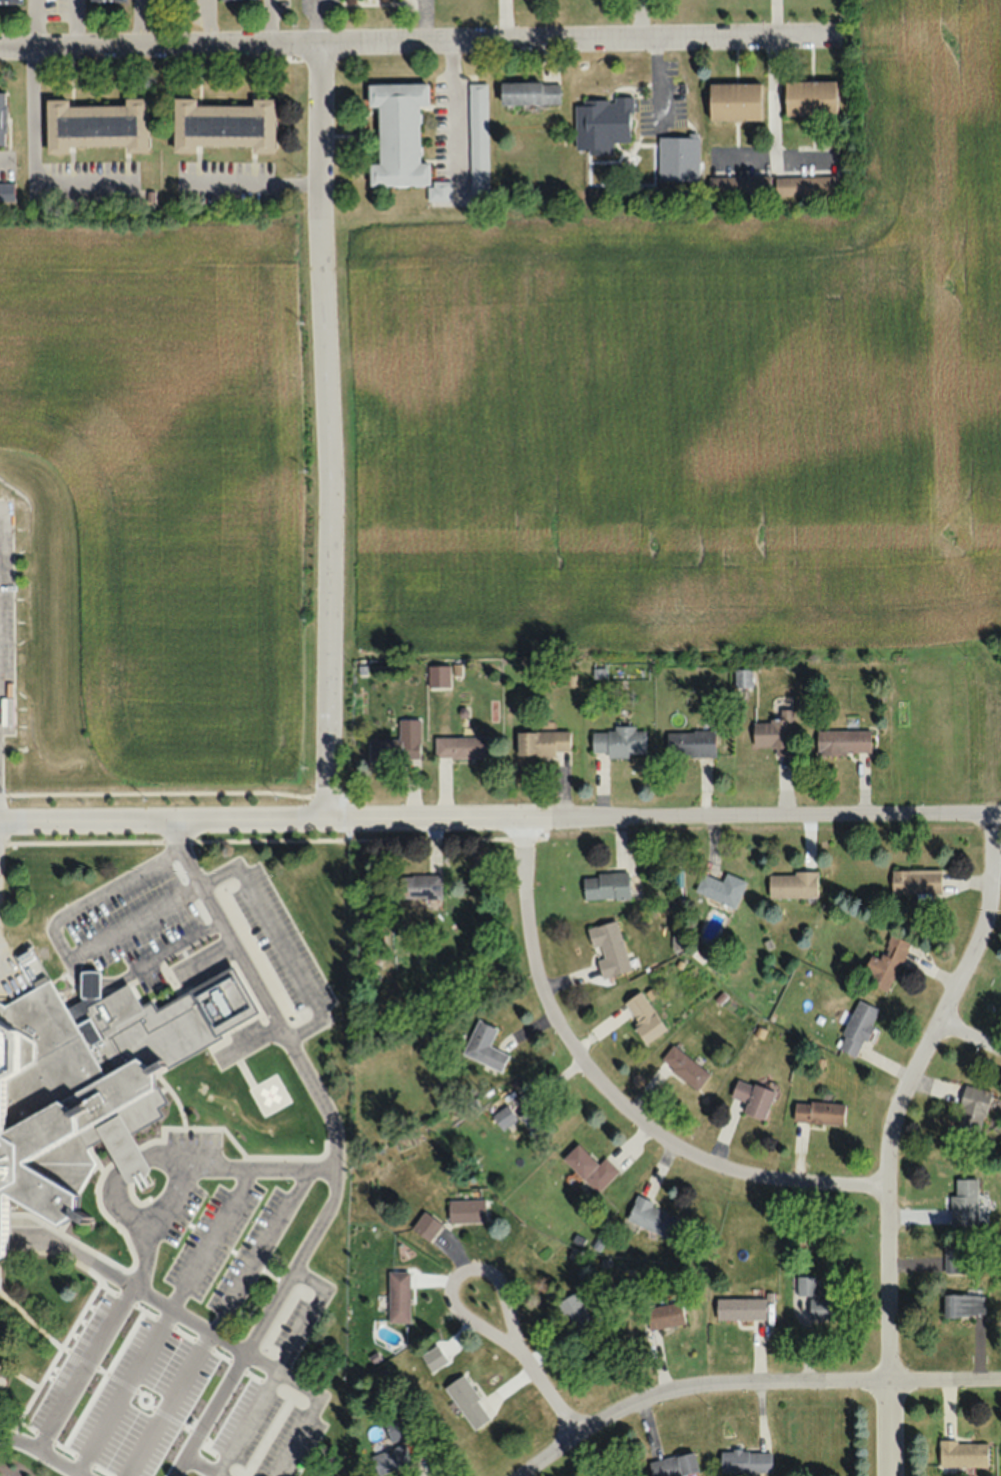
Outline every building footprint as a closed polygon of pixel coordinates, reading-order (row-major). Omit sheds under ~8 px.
[(835,114),(835,81),(785,81),(785,114),(835,114)] [(560,104),(560,82),(500,82),(500,104),(560,104)] [(369,185),(428,184),(428,200),(451,199),(450,180),(429,180),(429,162),(419,162),(419,105),(428,105),(428,83),(368,84),(368,106),(378,106),(379,163),(369,163),(369,185)] [(488,201),(487,83),(469,83),(470,201),(488,201)] [(709,120),(760,120),(760,83),(709,83),(709,120)] [(197,104),(197,97),(174,97),(173,152),(196,152),(196,145),(253,146),(253,152),(274,152),(275,98),(253,98),(253,104),(197,104)] [(46,99),(46,147),(126,147),(126,151),(148,151),(147,98),(124,98),(125,105),(69,105),(69,99),(46,99)] [(575,99),(575,153),(613,153),(613,142),(630,142),(630,99),(575,99)] [(658,181),(698,181),(698,137),(658,137),(658,181)] [(769,175),(708,175),(708,194),(769,194),(769,175)] [(836,194),(836,176),(775,176),(775,194),(836,194)] [(14,183),(0,183),(0,202),(14,202),(14,183)] [(751,689),(751,669),(734,669),(734,689),(751,689)] [(792,709),(780,710),(780,721),(752,721),(753,746),(774,746),(774,755),(793,755),(792,709)] [(608,756),(645,756),(645,730),(635,730),(635,729),(592,730),(592,753),(607,752),(608,756)] [(816,754),(871,753),(871,730),(816,730),(816,754)] [(517,731),(517,755),(569,755),(569,731),(517,731)] [(715,757),(715,731),(667,731),(667,756),(715,757)] [(491,758),(491,736),(435,736),(435,758),(491,758)] [(419,738),(368,738),(369,760),(419,760),(419,738)] [(891,870),(891,893),(941,893),(941,870),(891,870)] [(722,881),(702,873),(694,891),(735,908),(746,880),(726,872),(722,881)] [(769,897),(816,897),(816,872),(769,872),(769,897)] [(629,899),(629,873),(583,873),(583,899),(629,899)] [(441,874),(396,874),(396,898),(441,898),(441,874)] [(617,920),(588,928),(600,978),(629,971),(617,920)] [(880,959),(870,955),(860,979),(888,992),(909,943),(890,935),(880,959)] [(156,1008),(153,1001),(143,1006),(129,982),(99,1001),(100,972),(81,972),(80,999),(67,1006),(50,980),(6,1005),(0,1002),(0,1260),(1,1260),(3,1195),(57,1230),(71,1219),(75,1197),(95,1163),(85,1145),(100,1138),(126,1184),(140,1185),(148,1171),(129,1132),(160,1117),(155,1108),(165,1104),(152,1085),(151,1075),(258,1013),(232,966),(156,1008)] [(645,1044),(667,1030),(640,991),(624,1003),(639,1024),(634,1028),(645,1044)] [(879,1010),(858,1000),(836,1048),(857,1058),(879,1010)] [(462,1055),(501,1071),(508,1054),(489,1046),(496,1028),(477,1020),(462,1055)] [(660,1059),(695,1091),(709,1076),(673,1043),(660,1059)] [(765,1120),(774,1092),(737,1079),(728,1107),(765,1120)] [(978,1142),(990,1090),(966,1084),(953,1137),(978,1142)] [(794,1123),(843,1124),(844,1103),(794,1101),(794,1123)] [(538,1142),(556,1128),(537,1103),(519,1117),(538,1142)] [(491,1116),(502,1130),(517,1118),(506,1104),(491,1116)] [(597,1193),(619,1170),(605,1157),(599,1164),(577,1143),(562,1159),(597,1193)] [(977,1179),(955,1179),(955,1194),(950,1194),(950,1224),(977,1224),(977,1179)] [(485,1199),(476,1199),(476,1189),(471,1189),(471,1200),(449,1200),(449,1223),(485,1223),(485,1199)] [(677,1219),(651,1208),(654,1202),(637,1195),(625,1221),(668,1239),(677,1219)] [(965,1247),(943,1247),(943,1273),(965,1273),(965,1247)] [(388,1322),(410,1322),(410,1271),(388,1271),(388,1322)] [(814,1276),(796,1276),(796,1295),(814,1295),(814,1276)] [(558,1302),(576,1342),(596,1333),(578,1293),(558,1302)] [(944,1295),(944,1316),(984,1316),(984,1295),(944,1295)] [(717,1298),(717,1319),(766,1319),(766,1298),(717,1298)] [(839,1299),(810,1299),(810,1319),(839,1319),(839,1299)] [(647,1331),(685,1324),(681,1302),(643,1309),(647,1331)] [(445,1386),(473,1430),(492,1418),(463,1374),(445,1386)] [(390,1442),(414,1433),(406,1411),(382,1420),(390,1442)] [(988,1465),(988,1440),(939,1440),(939,1466),(988,1465)] [(377,1474),(411,1461),(404,1442),(369,1456),(377,1474)] [(652,1475),(677,1475),(699,1470),(693,1450),(648,1462),(652,1475)] [(772,1472),(772,1450),(720,1450),(720,1472),(772,1472)]
